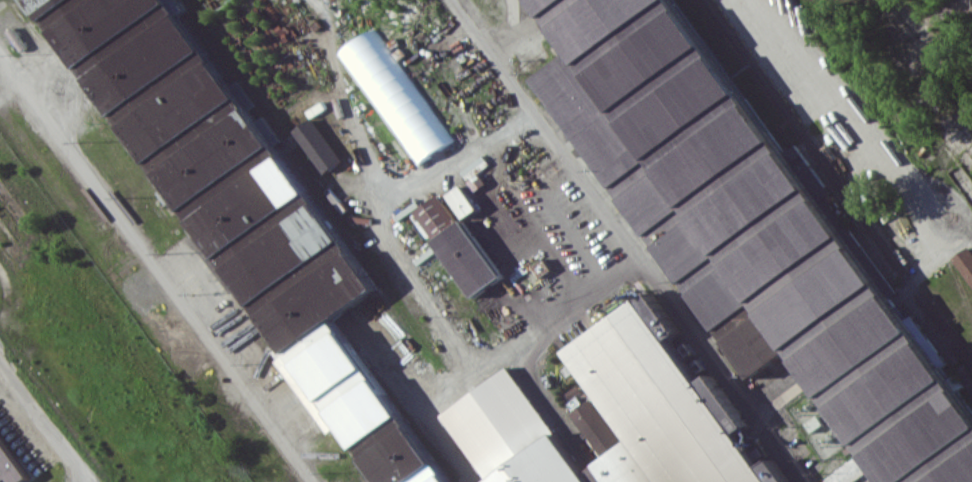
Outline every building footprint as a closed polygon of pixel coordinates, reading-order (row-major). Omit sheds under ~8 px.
[(335,320),(453,481),(383,481),(32,0),(170,0),(379,288),(335,320)] [(676,0),(971,407),(971,481),(889,481),(794,352),(755,380),(536,79),(574,51),(537,0),(676,0)] [(452,141),(375,27),(339,52),(415,166),(452,141)] [(293,130),(324,173),(343,160),(313,117),(293,130)] [(479,209),(462,185),(448,194),(465,219),(479,209)] [(504,277),(464,219),(459,223),(439,194),(411,214),(427,237),(431,235),(474,297),(504,277)] [(969,246),(953,258),(971,284),(971,250),(969,246)] [(533,265),(540,277),(553,270),(545,258),(533,265)] [(666,289),(569,346),(598,396),(564,391),(605,461),(580,476),(516,366),(446,407),(490,481),(779,481),(666,289)] [(0,433),(0,481),(29,481),(0,433)] [(869,470),(859,455),(825,479),(827,481),(852,481),(869,470)]
